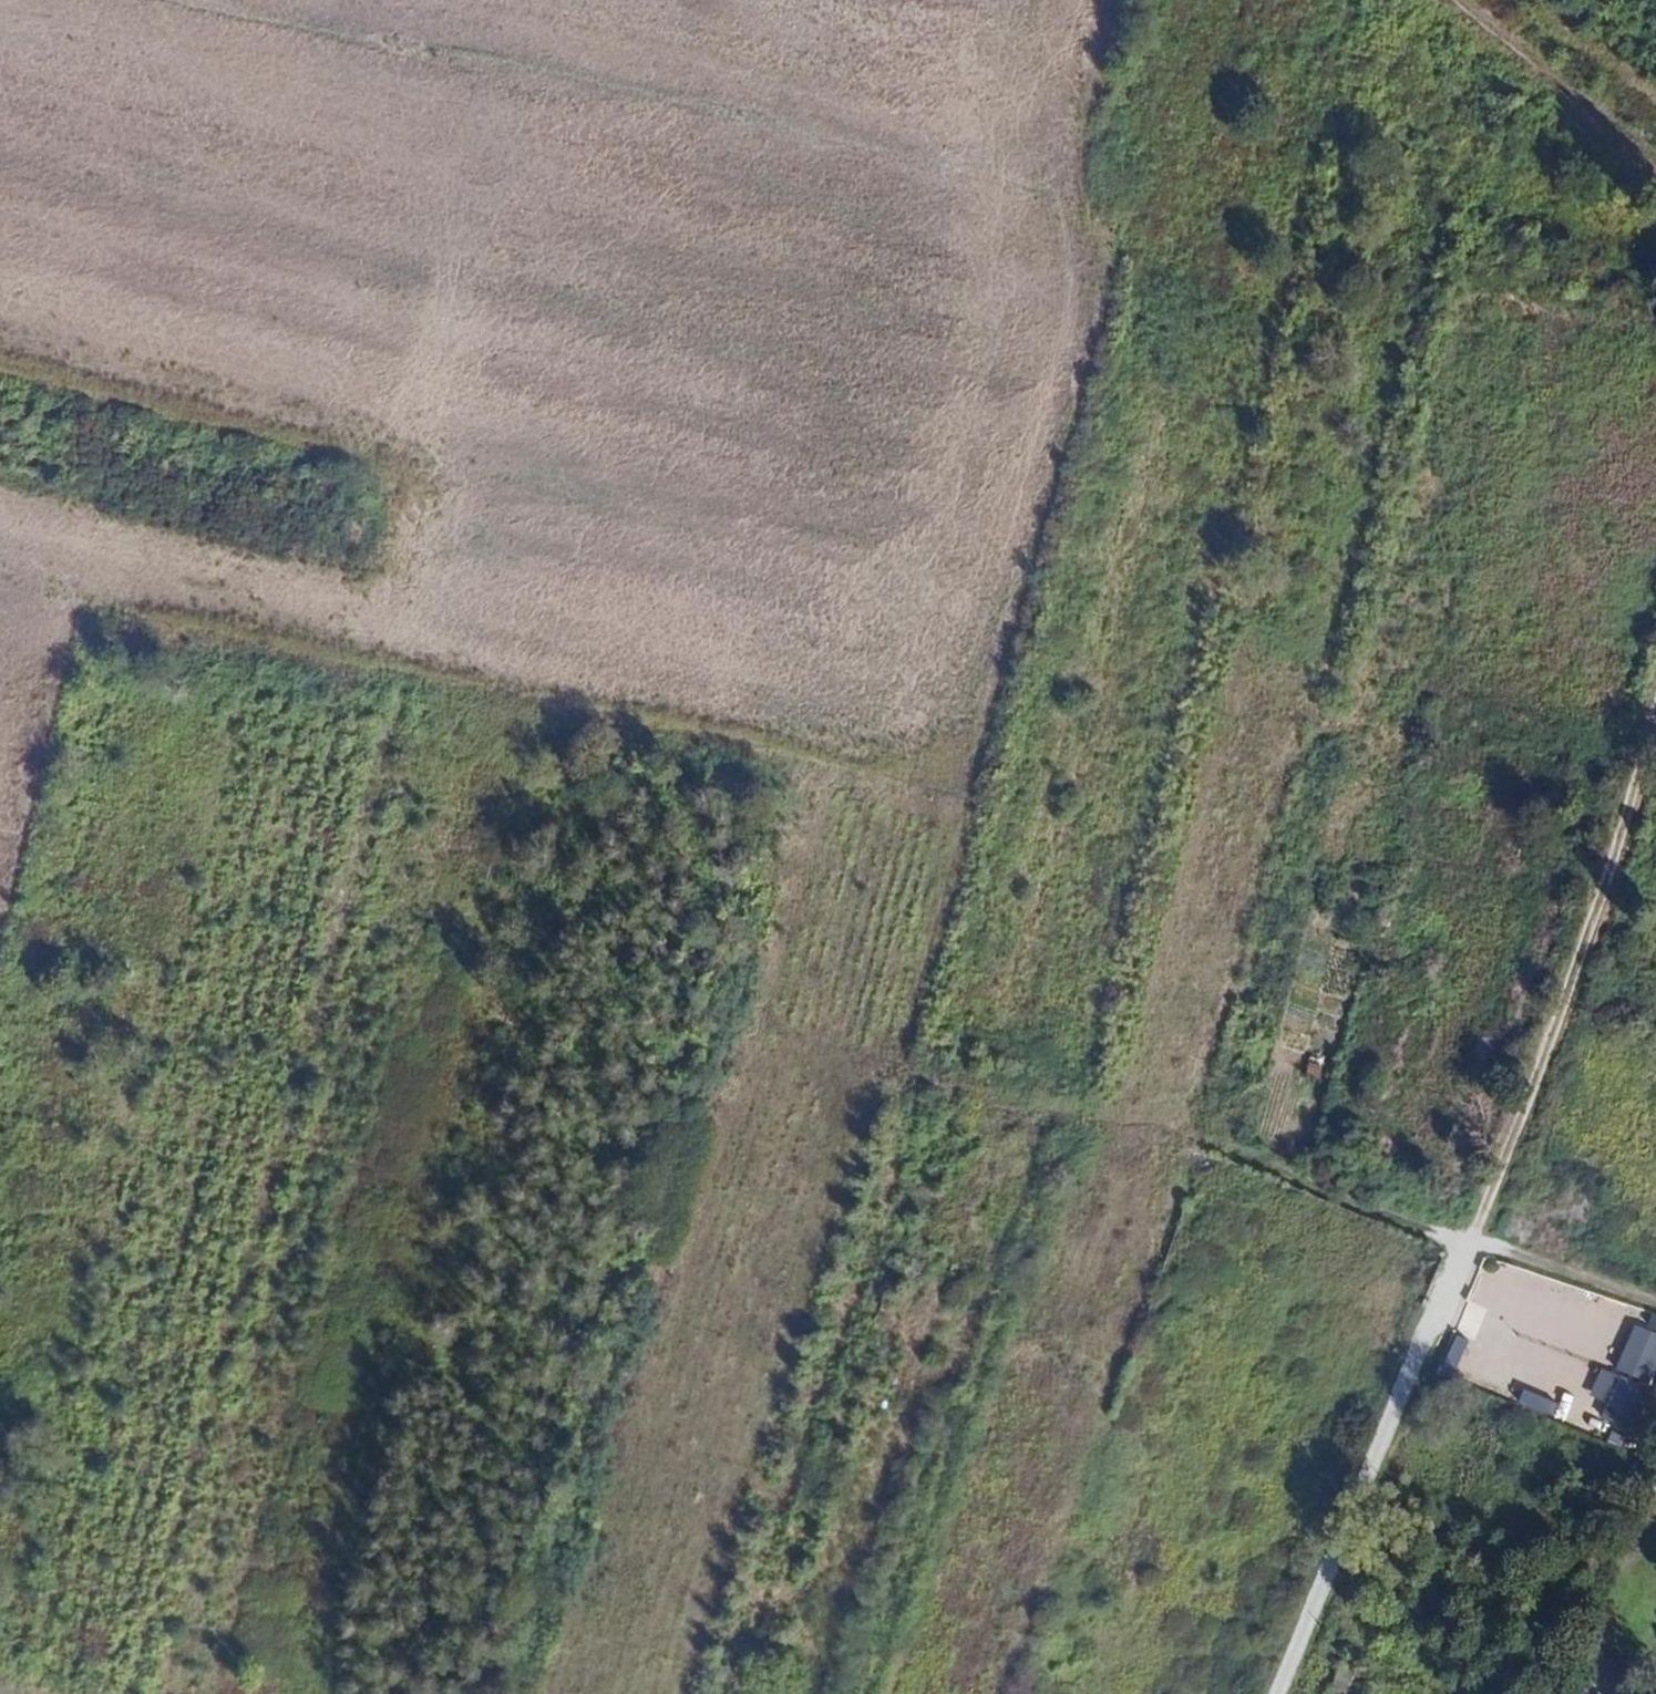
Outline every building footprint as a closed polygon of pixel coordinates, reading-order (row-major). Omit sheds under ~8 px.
[(1475,1121),(1482,1104),(1467,1099),(1461,1115),(1475,1121)] [(1622,1375),(1608,1403),(1636,1417),(1649,1389),(1622,1375)] [(1343,1664),(1335,1688),(1348,1693),(1357,1668),(1343,1664)]
